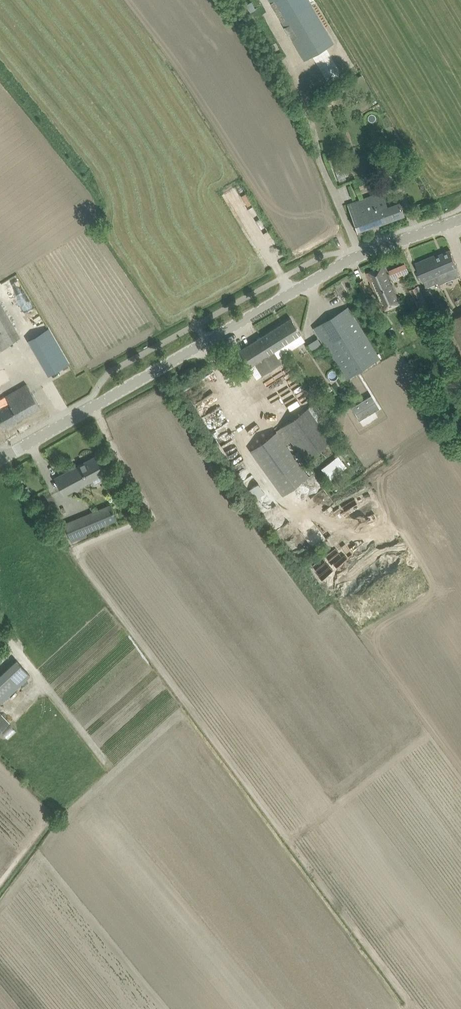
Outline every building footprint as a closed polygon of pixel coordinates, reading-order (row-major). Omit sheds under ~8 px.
[(313,9),(284,26),(284,27),(288,33),(302,56),(304,61),(305,61),(309,59),(308,58),(333,44),(331,39),(325,30),(317,16),(314,10),(313,9)] [(319,102),(324,110),(329,107),(328,105),(332,103),(328,97),(319,102)] [(380,162),(385,174),(402,167),(397,155),(380,162)] [(382,192),(357,201),(347,205),(357,233),(404,215),(398,199),(386,203),(382,192)] [(435,255),(415,263),(423,281),(424,281),(426,287),(438,282),(439,284),(444,282),(460,275),(450,250),(435,256),(435,255)] [(366,273),(370,282),(382,310),(399,303),(387,275),(383,266),(366,273)] [(395,268),(390,270),(395,282),(400,279),(395,268)] [(358,282),(361,289),(362,292),(367,290),(363,280),(358,282)] [(419,284),(410,289),(420,311),(429,307),(419,284)] [(449,303),(438,310),(434,313),(439,320),(454,311),(449,303)] [(20,338),(0,304),(0,349),(20,338)] [(313,328),(319,337),(345,379),(379,359),(353,316),(347,307),(313,328)] [(447,321),(453,333),(460,329),(460,314),(447,321)] [(291,318),(239,351),(248,366),(255,363),(262,375),(281,363),(278,358),(273,351),(292,340),(301,334),(291,318)] [(28,340),(43,366),(48,375),(69,363),(48,329),(28,340)] [(306,344),(312,353),(322,346),(316,337),(306,344)] [(8,379),(2,369),(0,371),(0,383),(8,379)] [(0,396),(0,419),(10,413),(11,414),(31,403),(21,384),(0,396)] [(371,396),(350,408),(358,421),(379,408),(371,396)] [(276,430),(277,431),(250,451),(282,496),(309,477),(285,444),(291,440),(305,460),(331,441),(308,407),(276,430)] [(218,441),(224,437),(226,440),(228,439),(218,419),(209,424),(218,441)] [(321,469),(331,480),(347,465),(337,454),(321,469)] [(55,478),(60,487),(64,495),(93,479),(95,483),(107,477),(104,473),(105,473),(101,465),(96,456),(55,478)] [(246,489),(254,499),(263,492),(256,482),(246,489)] [(110,505),(64,524),(70,539),(116,520),(110,505)] [(134,508),(127,511),(132,519),(138,516),(134,508)] [(0,673),(0,702),(1,703),(31,675),(16,659),(0,673)] [(9,723),(0,713),(0,731),(9,723)]
